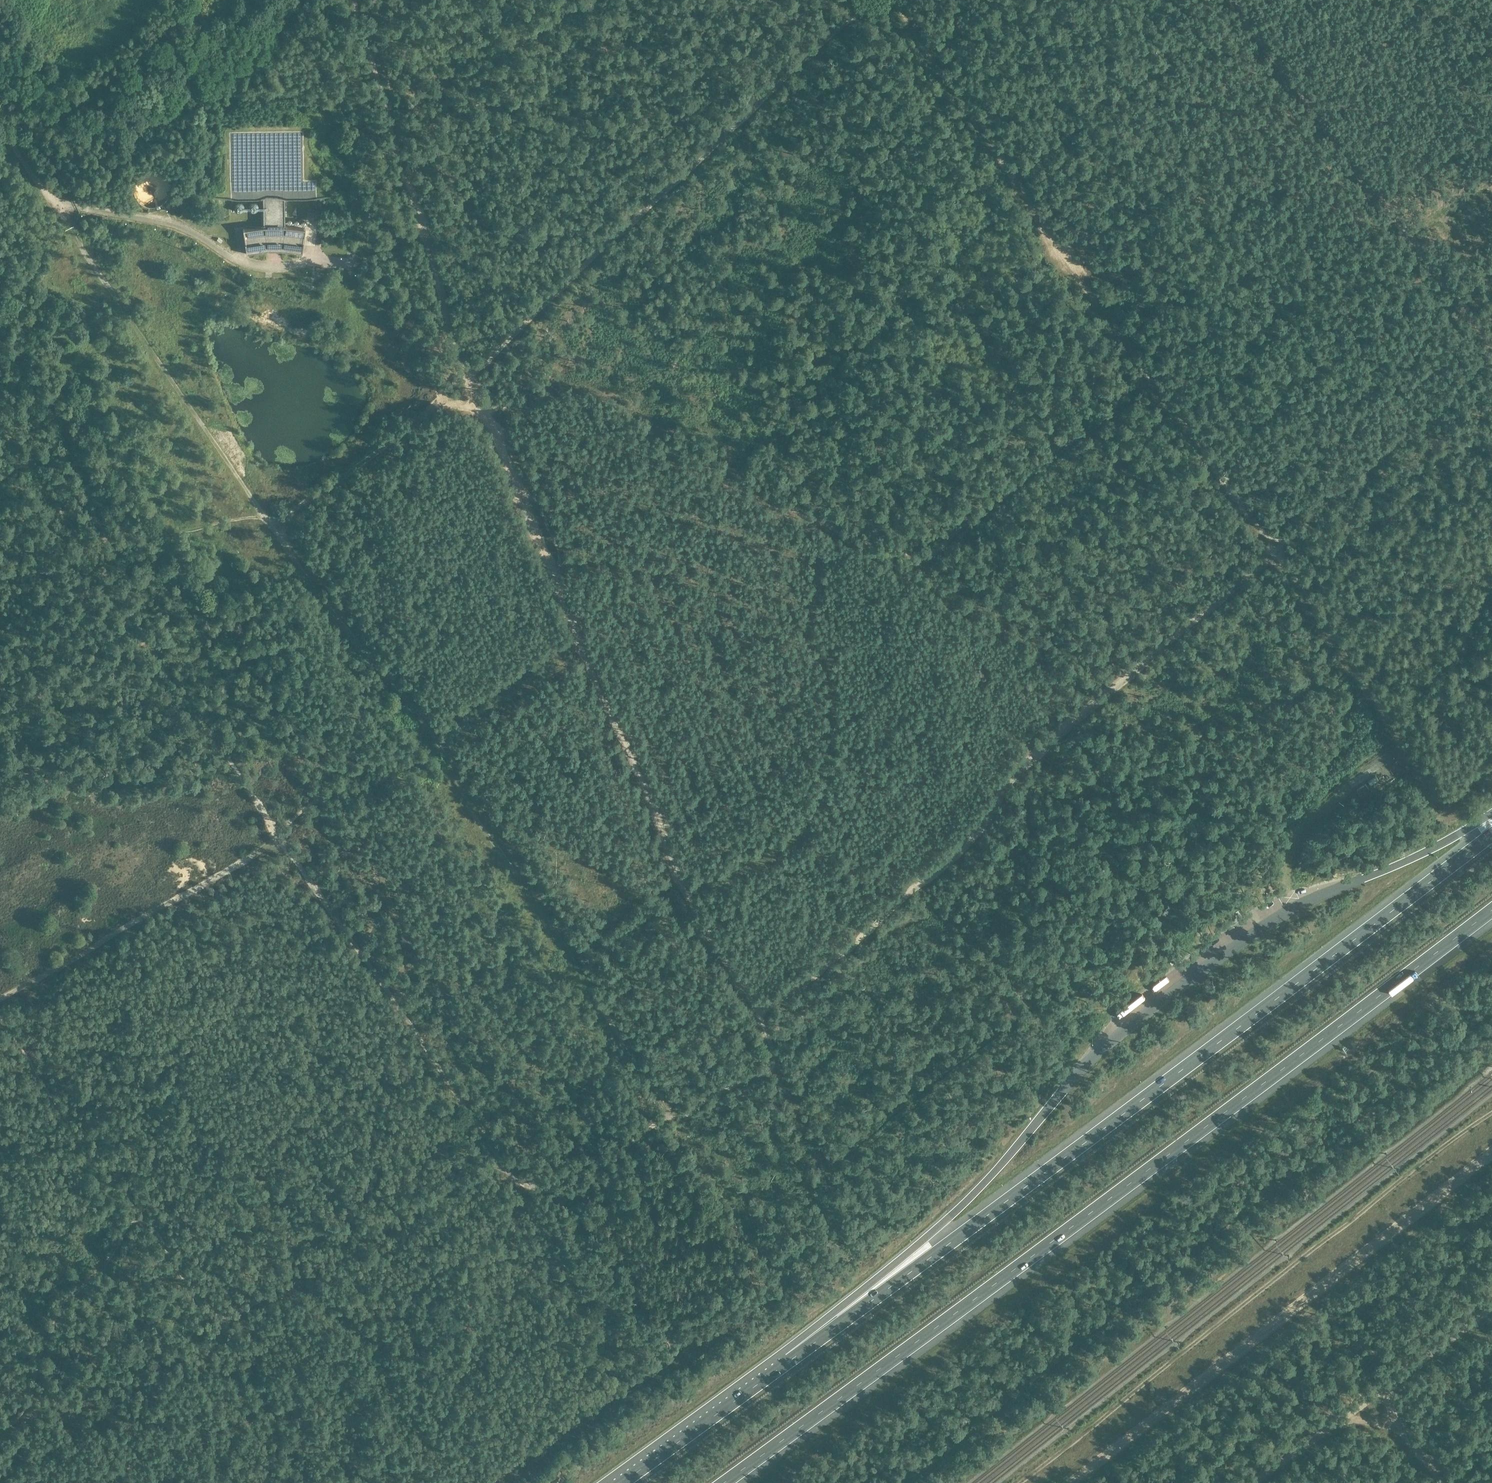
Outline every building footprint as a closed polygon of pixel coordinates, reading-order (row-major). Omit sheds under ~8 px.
[(285,197),(334,197),(335,197),(335,196),(316,196),(316,181),(303,181),(302,133),(231,134),(232,197),(212,197),(212,198),(263,197),(263,226),(243,229),(247,254),(267,251),(266,244),(282,244),(281,251),(302,253),(305,229),(285,226),(285,197)] [(307,214),(305,248),(316,248),(318,215),(307,214)] [(1370,789),(1366,784),(1357,790),(1361,795),(1370,789)] [(1101,1036),(1105,1041),(1116,1030),(1111,1026),(1101,1036)]
